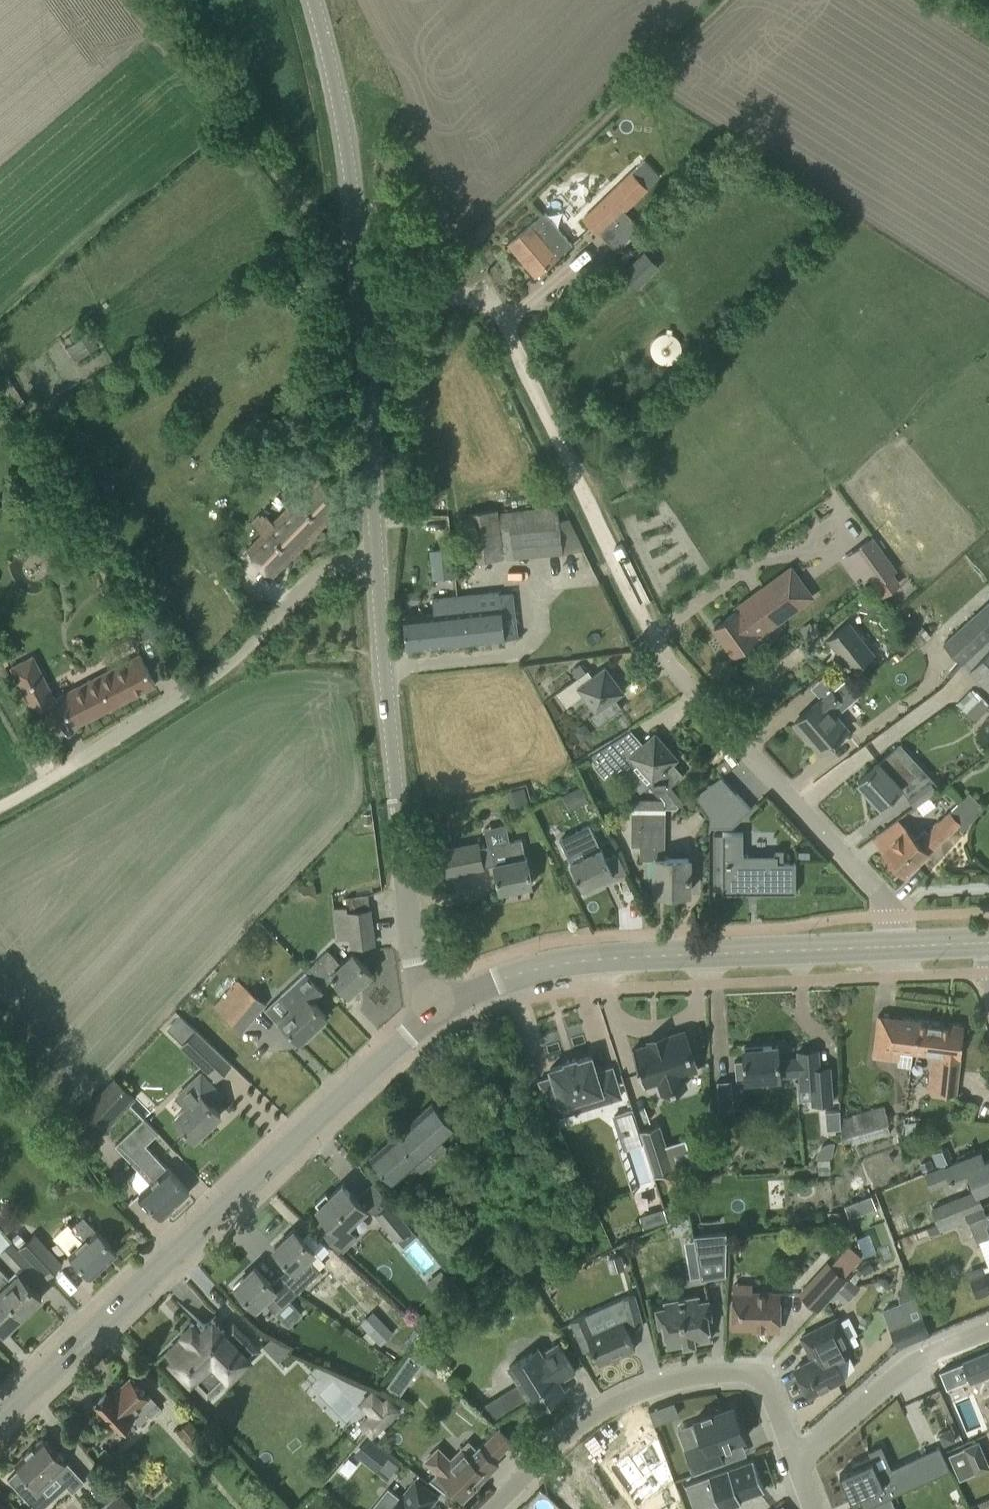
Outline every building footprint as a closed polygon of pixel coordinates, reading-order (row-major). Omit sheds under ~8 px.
[(600,234),(617,251),(641,228),(624,210),(660,176),(644,159),(582,218),(599,235),(600,234)] [(571,244),(558,228),(545,213),(510,243),(536,274),(571,244)] [(643,250),(622,273),(639,289),(661,266),(643,250)] [(75,360),(99,346),(90,332),(77,340),(73,334),(64,339),(68,345),(67,346),(75,360)] [(310,467),(296,482),(292,486),(301,495),(273,523),(263,513),(252,524),(262,534),(247,550),(273,575),(345,502),(310,467)] [(573,549),(571,524),(559,526),(556,507),(497,514),(497,510),(462,514),(467,561),(573,549)] [(875,585),(882,596),(901,583),(894,572),(897,570),(873,536),(840,559),(857,583),(868,575),(875,585)] [(438,582),(466,579),(463,550),(436,553),(438,582)] [(810,594),(798,579),(787,565),(736,607),(737,610),(714,627),(734,653),(757,636),(810,594)] [(459,610),(453,611),(456,642),(505,637),(503,615),(515,614),(513,591),(498,593),(499,603),(478,606),(477,593),(457,595),(459,610)] [(457,595),(432,598),(434,613),(403,616),(407,648),(456,642),(453,611),(459,610),(457,595)] [(985,605),(975,614),(975,613),(942,642),(961,663),(988,639),(988,602),(985,605)] [(853,670),(868,658),(874,653),(849,622),(828,639),(853,670)] [(134,644),(150,636),(142,623),(127,631),(134,644)] [(964,663),(970,670),(988,688),(988,640),(964,663)] [(32,655),(11,666),(34,711),(55,700),(32,655)] [(155,684),(146,666),(141,656),(59,698),(73,725),(155,684)] [(598,725),(622,707),(615,697),(623,691),(605,666),(593,675),(588,669),(558,691),(568,705),(583,694),(596,711),(590,715),(598,725)] [(821,752),(836,739),(848,728),(830,708),(853,688),(844,679),(822,698),(821,698),(794,722),(821,752)] [(604,776),(613,768),(620,775),(624,772),(640,790),(648,782),(660,795),(683,774),(673,762),(678,758),(655,732),(643,743),(638,737),(622,751),(616,745),(594,765),(604,776)] [(900,743),(880,761),(858,780),(881,805),(922,767),(900,743)] [(720,775),(695,794),(709,815),(710,816),(710,826),(723,826),(724,812),(740,797),(736,792),(720,775)] [(937,790),(929,778),(906,795),(914,806),(937,790)] [(581,787),(567,794),(575,809),(589,802),(581,787)] [(897,836),(882,850),(906,874),(957,826),(962,830),(985,808),(969,792),(928,831),(925,828),(915,838),(905,828),(897,836)] [(666,810),(632,810),(631,845),(640,845),(640,858),(655,858),(654,892),(689,892),(689,857),(665,857),(666,810)] [(589,825),(559,839),(570,862),(583,888),(613,873),(601,847),(600,847),(593,832),(589,825)] [(715,833),(714,886),(722,886),(722,892),(740,892),(740,895),(749,895),(756,895),(761,895),(761,892),(796,892),(796,862),(784,862),(784,849),(775,849),(775,855),(748,855),(743,855),(743,849),(744,832),(723,832),(723,833),(715,833)] [(480,847),(479,843),(443,850),(447,874),(485,867),(484,866),(494,864),(500,890),(532,884),(526,856),(525,857),(521,838),(491,844),(480,847)] [(374,943),(368,894),(346,896),(347,906),(333,907),(337,939),(351,937),(352,946),(374,943)] [(327,949),(307,968),(324,986),(334,977),(349,993),(371,972),(352,953),(341,963),(327,949)] [(299,1039),(303,1043),(314,1033),(310,1029),(326,1015),(310,998),(324,986),(307,968),(280,993),(293,1007),(277,1022),(286,1031),(283,1034),(290,1042),(293,1039),(296,1042),(299,1039)] [(215,1004),(243,1027),(264,1001),(237,978),(215,1004)] [(178,1015),(167,1026),(174,1033),(183,1041),(194,1030),(185,1021),(178,1015)] [(899,1049),(912,1051),(916,1019),(878,1015),(873,1056),(898,1059),(899,1049)] [(964,1025),(916,1019),(912,1051),(931,1053),(927,1091),(956,1094),(964,1025)] [(183,1041),(180,1044),(217,1078),(230,1063),(194,1030),(183,1041)] [(667,1037),(632,1048),(644,1084),(658,1080),(662,1092),(685,1085),(681,1072),(695,1067),(684,1032),(667,1037)] [(799,1072),(799,1080),(800,1080),(801,1086),(811,1085),(813,1104),(820,1103),(832,1102),(831,1087),(829,1067),(819,1068),(817,1049),(798,1051),(799,1057),(779,1059),(777,1045),(776,1045),(776,1046),(745,1048),(744,1048),(745,1059),(735,1060),(736,1080),(746,1079),(746,1080),(779,1077),(779,1076),(779,1074),(799,1072)] [(553,1076),(539,1081),(555,1116),(565,1113),(562,1103),(564,1103),(583,1097),(586,1106),(620,1096),(617,1086),(612,1067),(596,1072),(591,1055),(576,1059),(576,1057),(565,1060),(565,1063),(550,1067),(553,1076)] [(185,1106),(174,1116),(194,1138),(220,1113),(207,1098),(217,1089),(200,1071),(175,1095),(185,1106)] [(113,1077),(68,1125),(91,1146),(136,1098),(113,1077)] [(731,1079),(718,1081),(720,1111),(733,1110),(731,1079)] [(455,1127),(433,1101),(370,1156),(393,1182),(414,1164),(421,1172),(447,1148),(440,1140),(455,1127)] [(840,1122),(841,1122),(842,1136),(849,1133),(852,1143),(890,1133),(887,1123),(889,1122),(884,1105),(845,1116),(840,1117),(840,1122)] [(632,1108),(622,1111),(628,1129),(638,1126),(632,1108)] [(837,1108),(822,1109),(823,1128),(838,1128),(837,1108)] [(622,1111),(612,1114),(618,1132),(628,1129),(622,1111)] [(140,1193),(148,1201),(162,1216),(189,1190),(146,1144),(158,1132),(144,1118),(116,1144),(151,1182),(140,1193)] [(659,1124),(639,1130),(644,1144),(653,1174),(673,1168),(691,1162),(684,1139),(665,1144),(659,1124)] [(618,1132),(624,1150),(644,1144),(639,1130),(638,1126),(628,1129),(618,1132)] [(986,1188),(988,1187),(988,1159),(983,1161),(980,1155),(982,1155),(981,1152),(954,1162),(953,1161),(937,1167),(925,1172),(931,1189),(970,1174),(976,1191),(976,1192),(986,1188)] [(930,1157),(919,1161),(921,1168),(933,1164),(930,1157)] [(329,1196),(326,1192),(315,1202),(319,1206),(317,1208),(326,1217),(319,1224),(342,1249),(357,1235),(348,1225),(367,1207),(343,1183),(329,1196)] [(851,1211),(873,1207),(870,1195),(849,1199),(851,1211)] [(958,1199),(932,1209),(933,1212),(938,1223),(940,1230),(968,1219),(965,1212),(963,1213),(958,1199)] [(411,1228),(390,1203),(375,1216),(397,1241),(411,1228)] [(988,1212),(968,1220),(976,1241),(988,1236),(988,1213),(988,1212)] [(71,1227),(79,1235),(84,1240),(69,1253),(91,1276),(117,1252),(83,1215),(71,1227)] [(294,1229),(274,1248),(290,1265),(281,1274),(298,1293),(320,1272),(307,1259),(315,1251),(308,1244),(294,1229)] [(0,1230),(0,1251),(17,1269),(27,1259),(11,1241),(10,1242),(0,1230)] [(727,1232),(694,1235),(697,1256),(726,1252),(727,1232)] [(34,1233),(19,1247),(46,1276),(61,1262),(34,1233)] [(845,1278),(828,1263),(800,1294),(817,1309),(845,1278)] [(255,1266),(235,1286),(249,1300),(256,1307),(264,1300),(276,1313),(288,1326),(302,1312),(290,1300),(298,1293),(281,1274),(272,1283),(255,1266)] [(1,1290),(23,1314),(42,1296),(20,1273),(11,1280),(0,1268),(0,1290),(1,1290)] [(986,1273),(984,1268),(969,1274),(978,1295),(988,1290),(988,1271),(986,1273)] [(900,1302),(884,1309),(889,1323),(891,1327),(898,1345),(929,1333),(922,1314),(920,1311),(917,1302),(915,1296),(914,1296),(907,1276),(902,1278),(899,1299),(900,1302)] [(23,1314),(1,1290),(0,1290),(0,1327),(4,1331),(23,1314)] [(779,1330),(779,1292),(734,1291),(733,1325),(753,1326),(753,1329),(758,1330),(758,1327),(763,1327),(763,1330),(779,1330)] [(599,1364),(628,1351),(635,1348),(627,1329),(630,1327),(630,1329),(643,1325),(638,1306),(635,1294),(622,1298),(627,1316),(594,1331),(586,1313),(571,1320),(584,1350),(591,1346),(599,1364)] [(664,1301),(665,1306),(656,1307),(659,1324),(663,1323),(667,1346),(683,1343),(684,1345),(695,1343),(695,1341),(711,1338),(707,1316),(711,1315),(708,1298),(699,1300),(698,1295),(664,1301)] [(813,1358),(795,1367),(809,1395),(844,1377),(835,1358),(853,1349),(837,1318),(801,1336),(813,1358)] [(183,1336),(166,1351),(172,1357),(168,1360),(189,1382),(193,1379),(212,1361),(228,1378),(229,1379),(251,1358),(250,1357),(259,1349),(234,1323),(225,1332),(213,1319),(203,1328),(197,1322),(195,1324),(192,1322),(189,1324),(183,1330),(180,1333),(183,1336)] [(383,1321),(371,1333),(381,1343),(394,1332),(383,1321)] [(536,1410),(559,1395),(566,1391),(559,1381),(575,1371),(558,1343),(542,1353),(539,1348),(509,1366),(536,1410)] [(969,1379),(970,1382),(988,1374),(988,1351),(962,1362),(952,1366),(959,1383),(969,1379)] [(384,1386),(398,1394),(418,1361),(405,1352),(384,1386)] [(116,1383),(96,1402),(107,1415),(106,1416),(108,1418),(109,1416),(117,1425),(121,1429),(133,1418),(139,1424),(150,1413),(152,1415),(160,1408),(145,1392),(131,1377),(120,1387),(116,1383)] [(508,1409),(525,1399),(516,1384),(499,1394),(508,1409)] [(673,1402),(666,1405),(670,1417),(678,1414),(673,1402)] [(705,1440),(687,1447),(696,1472),(725,1461),(720,1447),(746,1437),(734,1404),(713,1412),(712,1410),(702,1414),(702,1416),(696,1418),(705,1440)] [(193,1450),(208,1436),(191,1417),(176,1431),(193,1450)] [(67,1461),(43,1436),(15,1463),(39,1488),(56,1472),(73,1491),(84,1481),(66,1462),(67,1461)] [(355,1452),(376,1470),(387,1479),(400,1462),(390,1453),(368,1436),(355,1452)] [(948,1453),(959,1479),(988,1467),(988,1464),(978,1440),(948,1453)] [(438,1445),(424,1460),(437,1473),(431,1479),(445,1490),(450,1485),(463,1498),(476,1486),(471,1481),(473,1478),(481,1471),(485,1476),(498,1463),(484,1449),(481,1446),(477,1449),(469,1441),(452,1459),(438,1445)] [(854,1467),(840,1473),(849,1494),(851,1498),(855,1496),(858,1495),(863,1508),(890,1496),(950,1469),(939,1445),(891,1467),(879,1472),(870,1454),(852,1462),(854,1467)] [(629,1454),(611,1468),(638,1507),(675,1481),(667,1460),(652,1471),(639,1453),(632,1458),(629,1454)] [(753,1460),(686,1484),(695,1508),(700,1508),(718,1502),(720,1508),(723,1508),(741,1502),(740,1499),(764,1490),(753,1460)] [(437,1496),(415,1478),(400,1496),(399,1495),(390,1506),(385,1501),(375,1502),(370,1508),(427,1508),(437,1496)] [(119,1493),(99,1508),(132,1508),(119,1493)] [(861,1508),(896,1508),(890,1496),(863,1508),(861,1508)]
